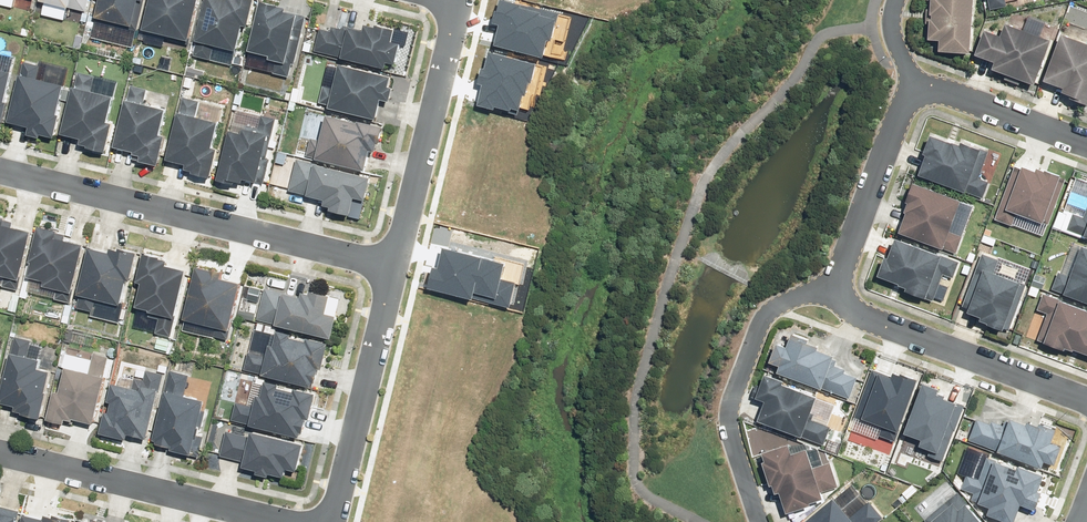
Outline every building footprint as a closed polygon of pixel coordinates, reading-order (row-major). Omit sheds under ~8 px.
[(14,9),(16,0),(0,0),(0,5),(14,9)] [(87,13),(90,0),(43,0),(42,3),(71,10),(71,9),(87,13)] [(134,28),(141,2),(146,3),(147,0),(103,0),(97,22),(107,24),(108,22),(134,28)] [(145,32),(191,43),(202,0),(153,0),(145,32)] [(195,57),(234,67),(237,53),(239,53),(245,27),(251,29),(258,0),(230,0),(229,0),(208,0),(195,57)] [(559,14),(501,0),(500,0),(497,11),(494,11),(491,23),(498,25),(493,45),(542,57),(546,40),(550,41),(554,26),(555,27),(559,14)] [(972,53),(976,0),(933,0),(933,9),(928,9),(927,23),(932,24),(930,39),(942,40),(941,51),(972,53)] [(990,10),(1008,6),(1007,0),(988,0),(990,10)] [(275,74),(291,78),(294,65),(296,66),(308,18),(306,18),(288,13),(289,10),(263,3),(251,53),(272,58),(271,61),(278,63),(275,74)] [(994,69),(1037,85),(1053,40),(1007,23),(1003,35),(986,29),(976,55),(996,62),(994,69)] [(344,60),(388,71),(390,64),(398,66),(403,45),(395,44),(398,32),(378,27),(378,29),(368,27),(366,32),(345,27),(344,30),(333,28),(332,32),(321,30),(316,52),(344,59),(344,60)] [(1086,104),(1086,43),(1063,34),(1046,81),(1066,88),(1064,92),(1073,96),(1072,98),(1086,104)] [(530,84),(535,65),(488,52),(483,69),(480,68),(476,84),(481,85),(476,105),(494,110),(494,107),(509,111),(508,113),(517,115),(522,96),(525,97),(528,83),(530,84)] [(26,63),(10,123),(32,129),(30,136),(42,140),(43,136),(57,140),(70,88),(39,80),(42,67),(26,63)] [(331,110),(379,121),(384,102),(392,104),(396,90),(392,89),(394,78),(341,66),(336,90),(325,87),(321,104),(332,106),(331,110)] [(5,127),(10,104),(7,103),(15,74),(0,71),(0,126),(5,127)] [(80,73),(64,136),(84,141),(82,148),(108,154),(116,125),(110,124),(116,99),(93,93),(97,78),(80,73)] [(128,101),(116,149),(136,154),(135,160),(142,162),(142,163),(161,167),(168,138),(163,137),(169,111),(145,105),(149,90),(133,86),(129,101),(128,101)] [(195,176),(213,180),(221,151),(215,149),(221,124),(197,118),(201,102),(185,98),(169,161),(189,166),(188,171),(195,173),(195,176)] [(219,182),(237,187),(238,183),(245,185),(246,181),(259,184),(271,139),(273,139),(278,120),(263,116),(259,130),(247,126),(245,135),(232,132),(219,182)] [(318,161),(368,173),(372,153),(378,154),(380,146),(382,146),(386,129),(360,123),(360,124),(329,117),(323,142),(312,139),(308,157),(318,160),(318,161)] [(921,175),(984,199),(991,182),(979,178),(989,152),(963,142),(962,145),(954,142),(953,143),(932,135),(925,153),(928,155),(921,175)] [(333,212),(353,217),(357,200),(368,202),(374,179),(318,167),(319,165),(298,160),(291,192),(310,197),(310,198),(328,202),(326,208),(334,209),(333,212)] [(1018,213),(1045,223),(1063,176),(1047,169),(1046,171),(1039,168),(1038,172),(1024,167),(1023,170),(1016,167),(996,219),(1014,226),(1018,213)] [(901,233),(957,253),(963,236),(952,232),(963,201),(915,183),(908,202),(910,203),(907,212),(909,213),(901,233)] [(1086,237),(1086,211),(1085,218),(1074,214),(1068,229),(1086,237)] [(19,290),(34,234),(6,227),(8,220),(0,218),(0,276),(5,278),(3,286),(19,290)] [(56,299),(72,303),(86,247),(58,240),(60,233),(41,228),(32,264),(34,265),(31,279),(47,283),(46,288),(58,291),(56,299)] [(907,291),(928,298),(938,272),(955,278),(960,262),(897,239),(890,259),(887,257),(880,276),(901,283),(901,285),(908,288),(907,291)] [(1086,302),(1086,247),(1084,246),(1077,264),(1076,263),(1074,268),(1075,268),(1072,277),(1060,272),(1053,289),(1086,302)] [(472,299),(509,308),(516,283),(500,279),(504,264),(442,248),(440,254),(438,253),(434,267),(437,268),(436,269),(432,268),(426,289),(471,300),(472,299)] [(133,283),(140,255),(122,250),(121,253),(113,251),(112,254),(92,249),(77,308),(94,312),(97,301),(123,307),(129,282),(133,283)] [(1006,329),(1010,330),(1027,284),(996,273),(1000,260),(983,254),(963,307),(970,310),(969,312),(983,317),(982,321),(989,323),(988,325),(1005,331),(1006,329)] [(156,334),(172,337),(176,320),(177,320),(189,273),(169,268),(170,262),(162,260),(162,259),(146,255),(139,284),(144,285),(138,309),(152,312),(151,314),(160,316),(156,334)] [(215,338),(229,342),(244,286),(223,280),(225,274),(214,271),(213,272),(199,269),(186,321),(217,329),(215,338)] [(258,320),(333,339),(339,316),(338,316),(328,313),(332,295),(312,290),(311,294),(304,292),(302,298),(266,289),(258,320)] [(1086,353),(1086,310),(1045,294),(1039,310),(1049,313),(1039,340),(1067,350),(1067,348),(1075,351),(1075,349),(1086,353)] [(245,370),(314,387),(315,383),(316,383),(320,368),(324,369),(330,343),(308,338),(307,341),(292,337),(293,334),(278,330),(275,345),(271,344),(268,357),(249,352),(245,370)] [(779,373),(851,399),(859,378),(846,373),(847,369),(833,364),(836,356),(819,350),(820,347),(810,343),(811,340),(794,334),(789,347),(779,343),(772,362),(782,366),(779,373)] [(23,414),(43,418),(49,392),(47,392),(52,371),(40,368),(42,359),(29,356),(33,341),(16,337),(7,377),(4,376),(2,387),(4,388),(1,402),(17,406),(16,411),(24,413),(23,414)] [(75,419),(96,424),(107,377),(105,376),(110,357),(94,353),(90,373),(67,367),(61,392),(56,391),(48,420),(66,424),(67,419),(74,421),(75,419)] [(130,434),(149,439),(165,375),(147,370),(145,380),(135,378),(133,388),(113,383),(109,401),(113,403),(111,412),(106,411),(101,433),(129,440),(130,434)] [(172,450),(193,455),(207,401),(186,396),(191,375),(171,370),(153,440),(158,441),(157,444),(173,448),(172,450)] [(879,435),(897,442),(920,380),(903,374),(902,375),(895,373),(894,377),(874,370),(856,418),(873,424),(874,422),(883,426),(879,435)] [(759,421),(825,445),(831,427),(811,419),(819,397),(785,385),(786,382),(766,375),(762,387),(757,385),(753,397),(767,402),(759,421)] [(233,421),(302,437),(303,433),(304,434),(308,419),(312,420),(318,393),(296,388),(295,391),(280,387),(281,384),(266,381),(263,395),(259,394),(256,407),(237,402),(233,421)] [(1000,452),(1044,468),(1046,461),(1057,465),(1063,446),(1054,443),(1059,429),(1041,423),(1040,425),(1029,422),(1028,424),(1012,418),(1011,422),(1006,420),(1005,426),(993,421),(991,424),(978,419),(970,441),(1000,451),(1000,452)] [(271,474),(286,477),(288,469),(299,472),(306,444),(253,431),(251,437),(227,431),(221,456),(245,462),(244,467),(258,470),(258,474),(271,477),(271,474)] [(782,492),(788,513),(813,505),(812,503),(825,499),(823,492),(839,487),(832,463),(815,468),(809,449),(794,453),(791,444),(769,451),(764,452),(767,462),(765,462),(772,485),(775,484),(777,493),(782,492)] [(1009,521),(1016,521),(1023,505),(1037,510),(1044,492),(1040,491),(1046,475),(1020,466),(1019,469),(988,458),(981,479),(968,474),(962,489),(975,494),(973,500),(992,507),(989,515),(1009,521)] [(958,493),(927,520),(928,521),(983,521),(958,493)] [(884,518),(870,501),(852,517),(835,498),(807,521),(879,521),(884,518)] [(21,511),(0,506),(0,521),(18,521),(21,511)]
